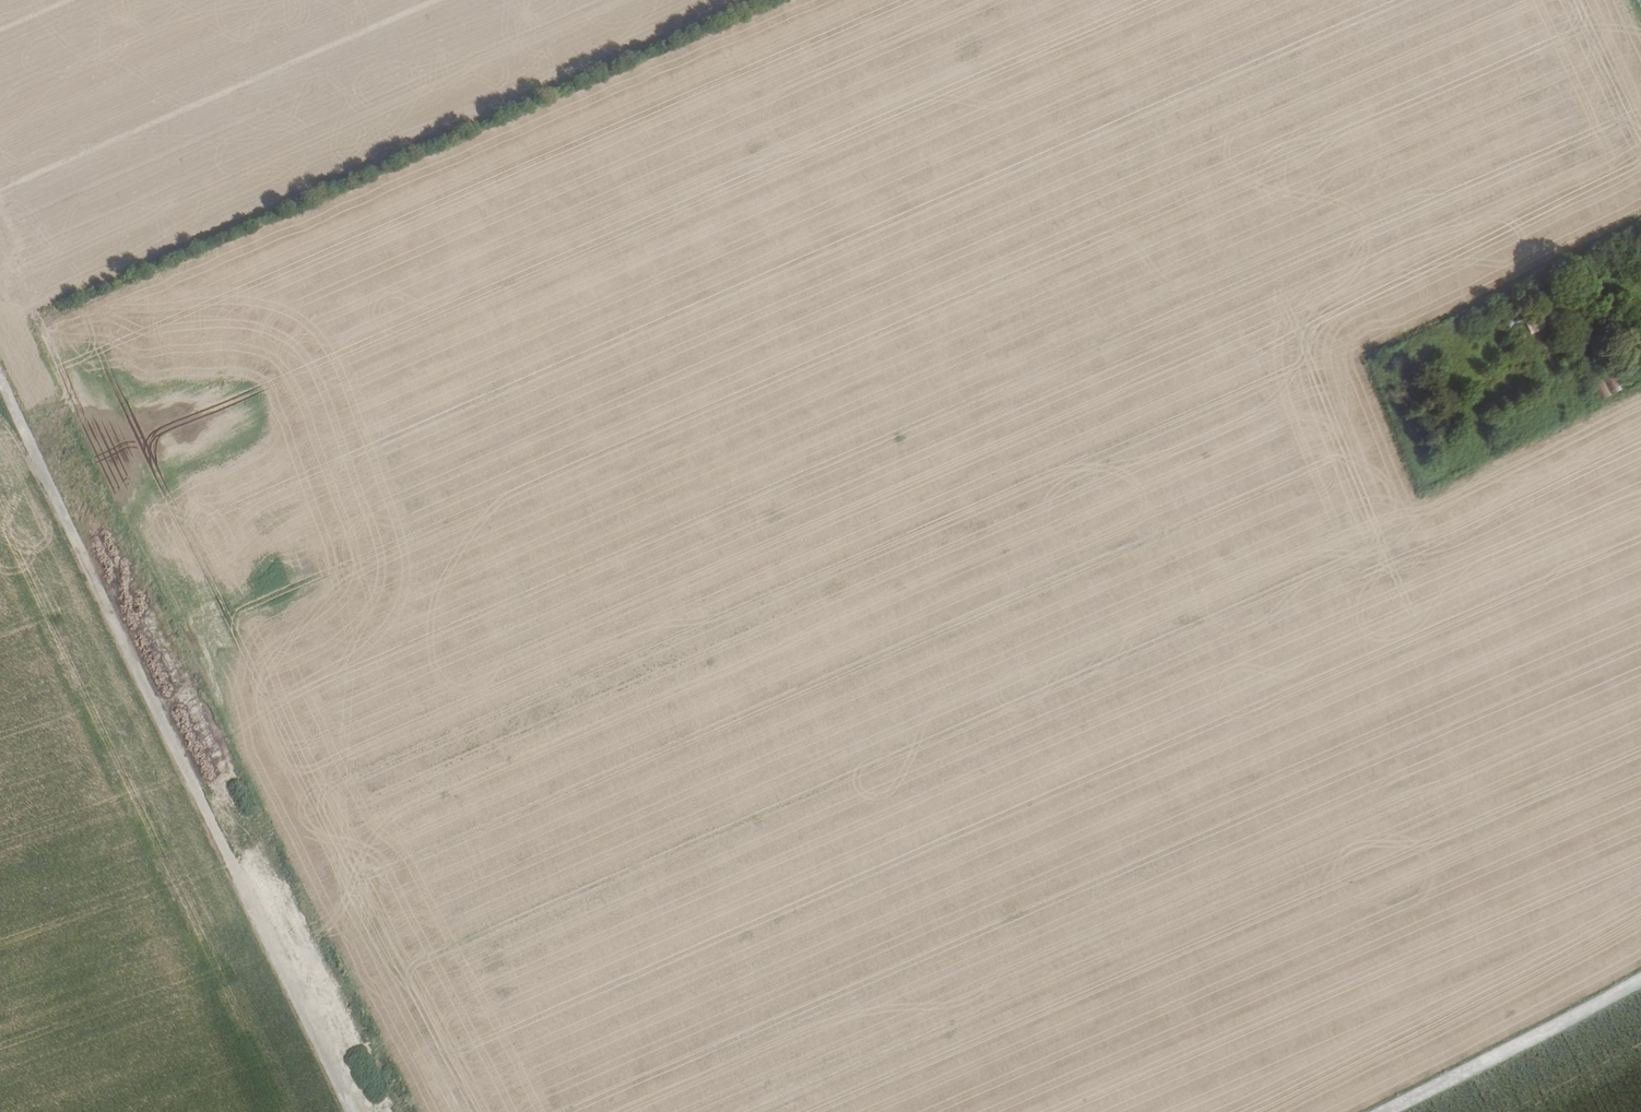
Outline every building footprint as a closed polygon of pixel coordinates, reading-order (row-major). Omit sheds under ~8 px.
[(1572,363),(1558,335),(1552,338),(1566,366),(1572,363)] [(1603,400),(1622,390),(1613,373),(1594,382),(1603,400)]
